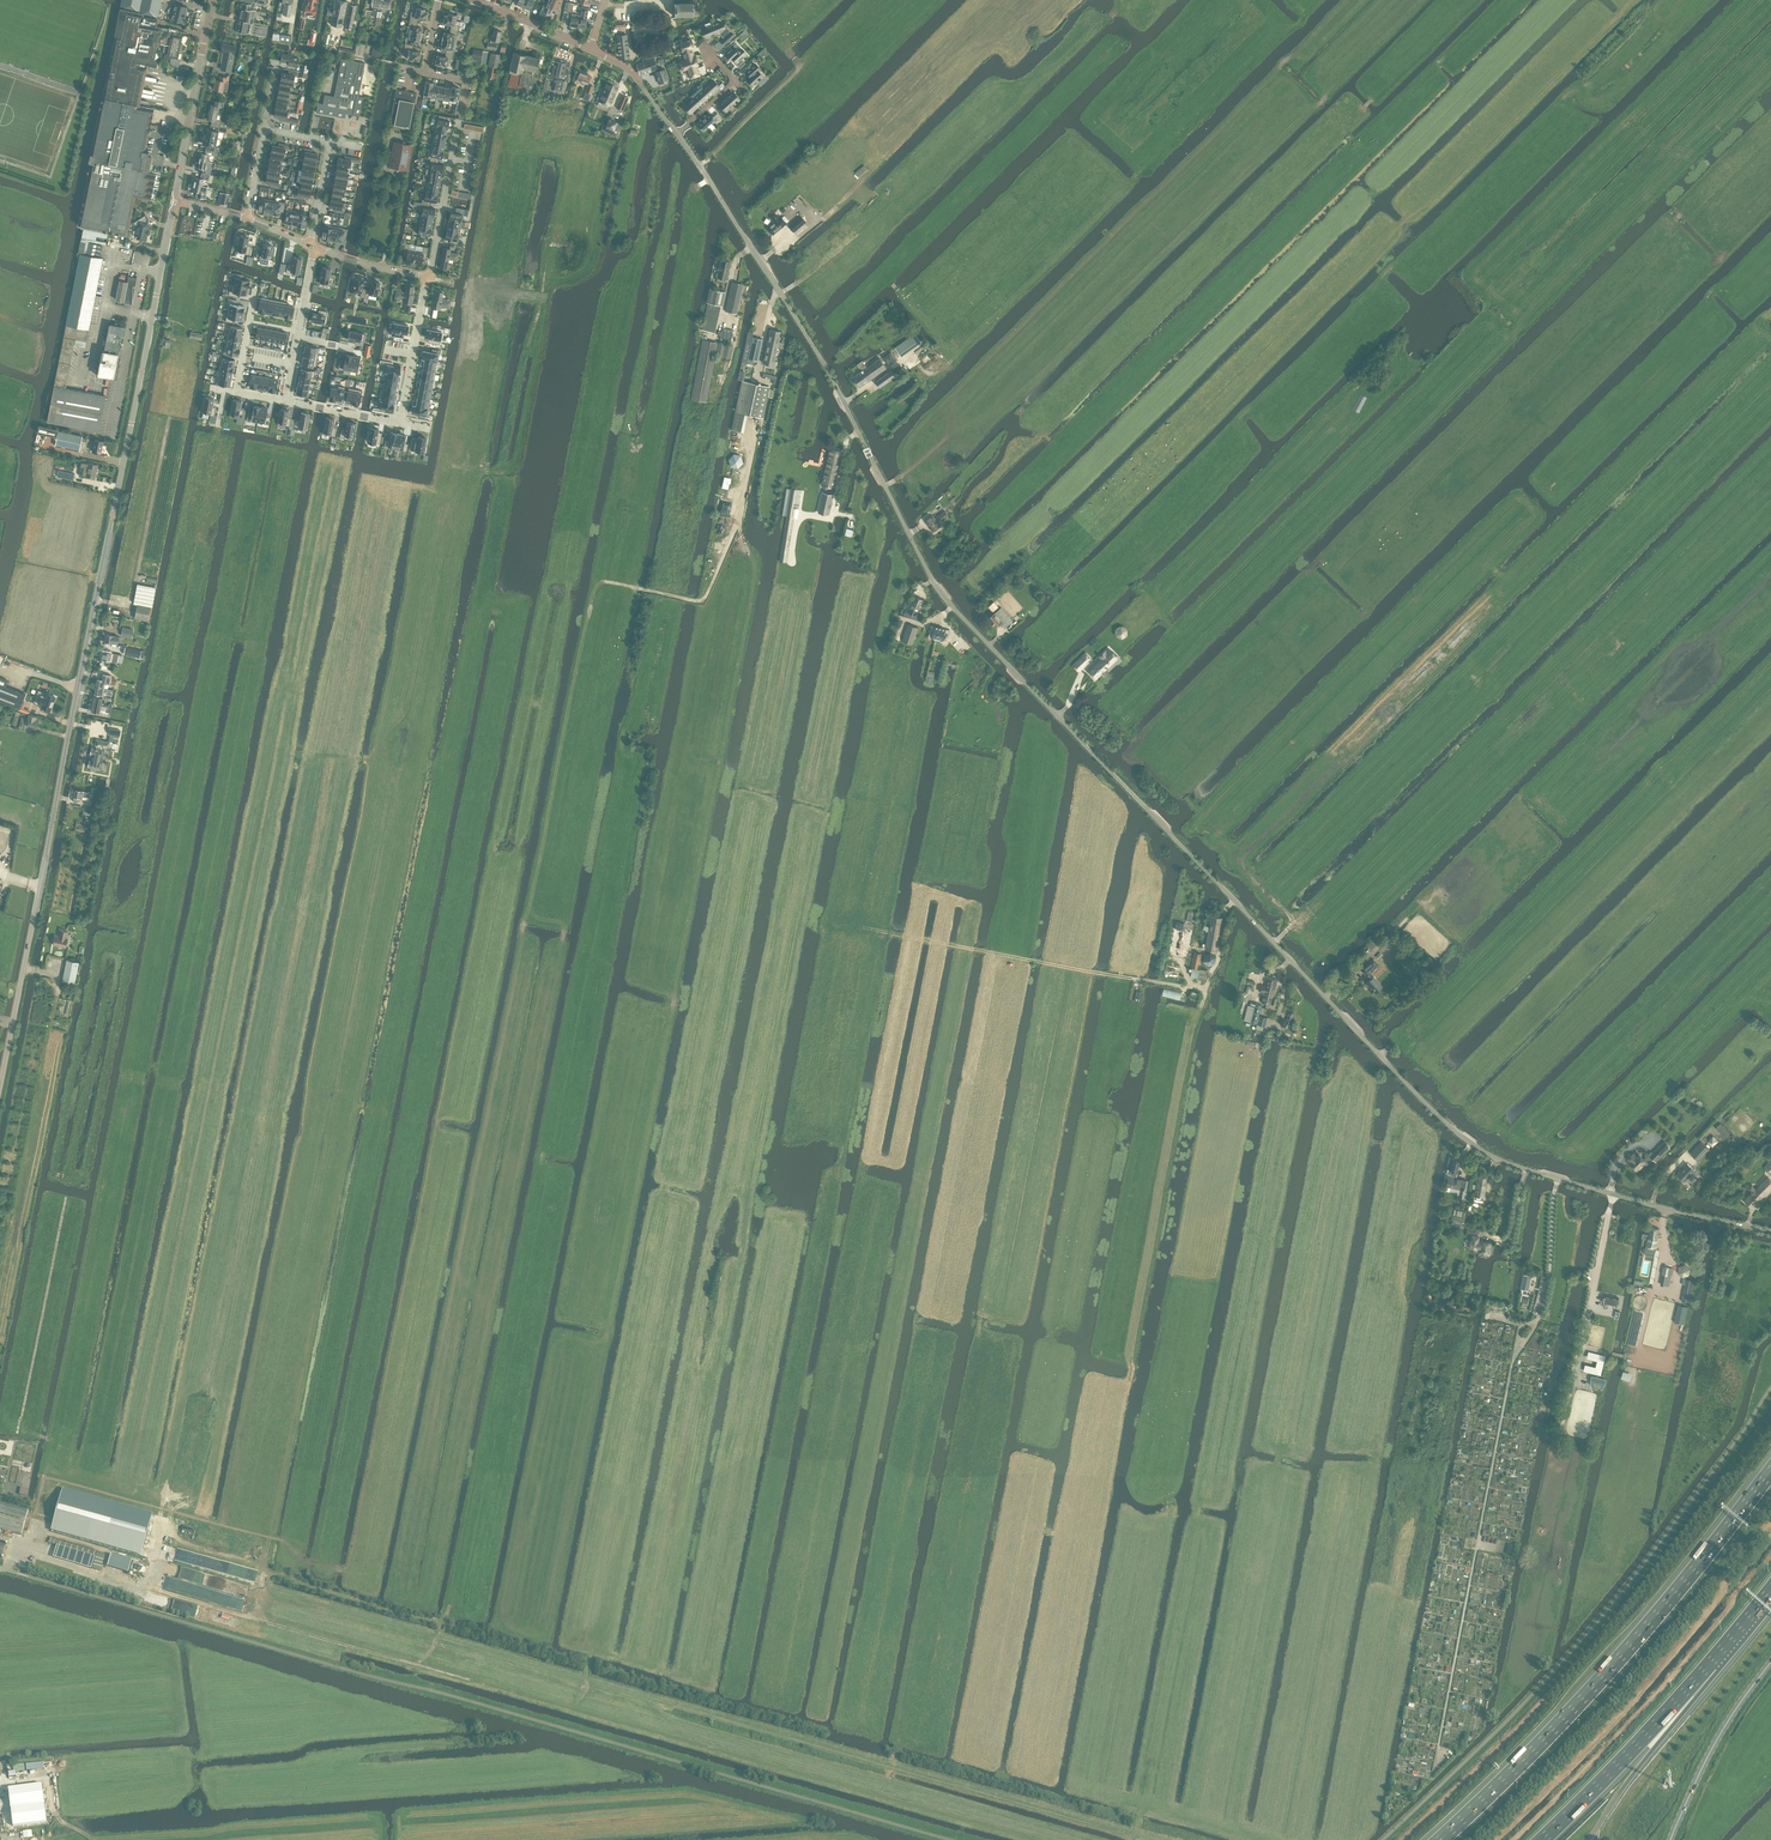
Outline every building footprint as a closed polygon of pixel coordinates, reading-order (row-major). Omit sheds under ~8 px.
[(121,6),(139,10),(139,12),(158,16),(162,0),(122,0),(121,6)] [(254,8),(254,5),(252,5),(253,0),(246,0),(245,3),(249,4),(248,9),(251,9),(251,8),(254,9),(254,8)] [(267,0),(255,0),(255,1),(254,5),(254,8),(257,8),(259,2),(267,4),(267,0)] [(293,0),(283,0),(282,3),(284,3),(283,15),(290,16),(292,3),(293,0)] [(308,3),(306,3),(306,5),(305,5),(304,13),(315,15),(317,7),(315,7),(316,0),(309,0),(308,3)] [(348,2),(340,0),(335,0),(333,11),(328,10),(328,14),(333,15),(331,24),(342,26),(345,12),(345,13),(348,2)] [(380,0),(373,0),(372,6),(373,6),(372,11),(366,10),(365,16),(371,17),(371,15),(372,15),(376,16),(377,16),(378,11),(378,7),(379,7),(380,0)] [(379,7),(382,8),(382,10),(385,11),(386,11),(386,8),(389,9),(390,0),(380,0),(379,7)] [(525,7),(530,9),(533,0),(527,0),(525,7)] [(546,6),(556,10),(557,10),(561,0),(548,0),(546,6)] [(693,4),(693,2),(674,2),(674,16),(693,16),(694,16),(694,14),(698,14),(698,4),(693,4)] [(240,11),(241,11),(239,20),(240,20),(248,22),(253,23),(253,22),(255,22),(257,15),(260,15),(260,14),(261,10),(254,9),(251,8),(251,9),(248,9),(249,4),(245,3),(243,3),(243,4),(241,3),(240,11)] [(185,15),(187,7),(176,4),(173,14),(172,13),(170,22),(176,23),(177,20),(183,22),(187,23),(188,17),(185,16),(185,15)] [(578,27),(578,28),(581,28),(582,27),(585,28),(587,19),(586,19),(587,15),(586,15),(587,10),(588,6),(582,4),(580,14),(580,18),(580,22),(579,22),(578,27)] [(352,28),(356,6),(350,5),(346,27),(352,28)] [(543,5),(539,14),(540,14),(540,15),(544,16),(550,18),(552,12),(554,13),(556,10),(546,6),(543,5)] [(410,16),(409,21),(417,23),(418,18),(426,20),(428,11),(425,11),(425,9),(417,7),(416,13),(412,12),(411,16),(410,16)] [(146,18),(143,17),(144,14),(138,13),(138,12),(121,8),(91,153),(90,153),(89,161),(91,162),(78,225),(127,235),(135,197),(150,200),(155,174),(149,173),(152,157),(148,156),(149,152),(145,151),(154,107),(148,105),(148,102),(141,101),(148,64),(154,65),(154,62),(165,64),(167,75),(178,73),(186,75),(194,39),(185,36),(172,33),(172,32),(161,30),(162,27),(157,26),(158,20),(147,17),(146,18)] [(450,29),(458,31),(459,26),(460,21),(455,21),(457,15),(448,13),(448,15),(445,15),(443,23),(451,24),(450,29)] [(572,13),(570,26),(578,27),(579,22),(580,22),(580,18),(580,14),(572,13)] [(246,32),(248,22),(240,20),(240,23),(237,22),(236,30),(246,32)] [(409,34),(421,36),(421,33),(422,28),(417,27),(417,23),(409,21),(408,26),(411,26),(409,33),(409,34)] [(705,25),(701,27),(702,30),(703,30),(706,36),(708,35),(709,37),(712,36),(712,37),(712,36),(714,35),(714,36),(715,36),(714,35),(719,33),(719,34),(722,37),(723,38),(720,41),(724,45),(728,42),(729,42),(731,40),(731,39),(735,35),(729,29),(728,30),(723,24),(721,26),(719,21),(713,23),(712,23),(713,26),(711,26),(708,27),(708,28),(706,28),(705,25)] [(253,23),(248,22),(246,32),(256,34),(258,23),(255,22),(253,22),(253,23)] [(265,36),(267,27),(268,25),(258,23),(256,34),(265,36)] [(442,40),(456,43),(458,31),(450,29),(449,33),(444,32),(443,37),(442,40)] [(745,29),(739,35),(742,38),(748,33),(745,29)] [(499,41),(501,31),(494,30),(492,34),(491,34),(490,39),(491,40),(490,42),(487,42),(487,48),(496,49),(497,43),(496,43),(496,41),(499,41)] [(273,33),(272,39),(280,40),(291,42),(292,36),(273,33)] [(420,39),(421,36),(409,34),(409,33),(407,33),(405,45),(413,47),(414,42),(419,43),(420,39)] [(619,56),(619,58),(619,59),(629,58),(627,34),(617,35),(618,51),(617,51),(616,52),(616,53),(616,54),(616,55),(617,56),(618,56),(619,56)] [(693,48),(692,45),(692,44),(693,44),(691,37),(684,39),(685,41),(679,43),(681,48),(678,49),(679,53),(682,52),(684,59),(693,56),(691,49),(692,49),(693,49),(693,48)] [(454,54),(456,43),(442,40),(441,43),(442,43),(441,48),(446,49),(446,53),(454,54)] [(231,71),(236,46),(227,44),(223,43),(222,45),(223,45),(222,52),(226,52),(224,63),(222,63),(221,69),(231,71)] [(419,60),(420,52),(412,51),(413,47),(405,45),(404,49),(406,50),(405,54),(408,55),(407,58),(411,59),(411,60),(414,61),(415,60),(419,60)] [(734,59),(739,64),(743,61),(741,59),(746,54),(741,48),(739,50),(737,51),(733,46),(731,48),(729,46),(725,50),(727,52),(725,53),(732,61),(734,59)] [(381,59),(383,49),(373,47),(371,57),(381,59)] [(486,64),(488,52),(473,49),(471,63),(480,65),(481,63),(486,64)] [(498,67),(501,54),(491,52),(489,66),(490,66),(488,76),(494,78),(496,67),(498,67)] [(511,73),(508,86),(518,89),(517,90),(530,92),(532,87),(535,71),(536,71),(539,58),(513,52),(509,69),(510,69),(509,73),(511,73)] [(637,64),(640,74),(641,74),(654,70),(655,69),(659,83),(668,80),(664,69),(657,71),(657,69),(653,58),(655,58),(653,52),(644,55),(642,55),(641,56),(643,62),(637,64)] [(453,59),(454,54),(446,53),(445,57),(437,55),(435,64),(439,64),(439,66),(443,66),(443,65),(447,66),(447,63),(450,63),(451,58),(453,59)] [(297,66),(299,58),(292,57),(292,56),(282,54),(281,61),(289,62),(288,65),(297,66)] [(696,65),(698,65),(694,55),(693,56),(684,59),(679,61),(681,65),(683,64),(686,74),(689,73),(690,78),(693,77),(694,77),(700,75),(698,70),(696,65)] [(318,102),(316,112),(345,117),(346,111),(351,112),(350,114),(360,116),(364,96),(359,95),(365,63),(342,58),(334,96),(325,94),(323,103),(318,102)] [(549,66),(546,77),(549,78),(554,79),(555,77),(556,77),(556,75),(567,77),(569,78),(571,70),(569,69),(570,63),(566,61),(553,58),(550,67),(549,66)] [(749,75),(746,79),(752,86),(758,80),(758,81),(761,79),(760,78),(762,76),(757,71),(760,69),(758,67),(758,66),(757,66),(755,64),(753,66),(750,63),(745,68),(747,71),(746,72),(749,75)] [(282,73),(281,79),(293,82),(295,75),(297,76),(297,72),(288,71),(288,74),(282,73)] [(588,84),(590,76),(579,72),(576,80),(588,84)] [(552,87),(552,90),(563,92),(566,82),(568,82),(569,78),(567,77),(556,75),(556,77),(555,77),(554,79),(552,87)] [(216,79),(214,88),(222,90),(227,91),(229,82),(228,82),(229,76),(227,76),(227,77),(220,76),(219,80),(216,79)] [(546,79),(543,94),(549,95),(550,89),(552,90),(552,87),(551,87),(551,86),(549,85),(550,80),(548,80),(549,78),(546,77),(546,79)] [(281,79),(280,85),(290,87),(292,88),(293,82),(281,79)] [(599,100),(599,101),(610,105),(619,85),(607,80),(601,95),(599,94),(597,99),(599,100)] [(701,86),(696,91),(704,100),(719,87),(713,80),(704,88),(701,86)] [(432,85),(433,85),(433,82),(426,81),(423,97),(430,99),(430,98),(432,85)] [(589,84),(583,98),(588,100),(594,86),(589,84)] [(439,86),(433,85),(432,85),(430,98),(436,99),(439,86)] [(443,100),(445,87),(439,86),(436,99),(443,100)] [(450,99),(457,100),(459,87),(452,86),(451,88),(452,88),(450,99)] [(452,88),(451,88),(445,87),(443,100),(449,101),(450,99),(452,88)] [(415,102),(417,93),(396,89),(393,106),(392,113),(395,113),(392,129),(400,130),(401,125),(409,127),(413,109),(414,102),(415,102)] [(292,94),(289,93),(279,91),(278,97),(290,100),(292,94)] [(690,113),(704,100),(696,91),(690,96),(693,98),(684,107),(690,113)] [(718,109),(724,115),(729,111),(727,108),(728,106),(729,107),(731,105),(731,104),(732,103),(734,104),(735,104),(739,100),(732,92),(731,93),(729,95),(729,94),(728,95),(729,95),(727,96),(726,96),(727,97),(725,98),(723,100),(719,104),(721,106),(718,109)] [(623,110),(628,97),(622,95),(616,108),(623,110)] [(278,97),(276,103),(286,105),(289,106),(290,100),(278,97)] [(211,104),(208,119),(213,120),(212,125),(220,127),(222,127),(226,128),(231,129),(232,123),(221,121),(221,120),(216,119),(217,114),(219,114),(220,115),(220,114),(222,115),(224,102),(216,100),(215,105),(211,104)] [(288,121),(288,118),(286,118),(288,111),(285,111),(275,109),(274,116),(279,117),(282,117),(281,120),(288,121)] [(702,120),(698,125),(704,131),(716,120),(718,123),(722,119),(719,115),(715,119),(710,114),(705,118),(702,120)] [(436,118),(434,125),(437,125),(448,127),(449,120),(446,120),(447,117),(439,115),(438,118),(436,118)] [(609,119),(604,130),(611,133),(613,129),(618,131),(620,124),(609,119)] [(206,128),(204,136),(217,138),(219,132),(225,133),(226,128),(222,127),(220,127),(212,125),(211,124),(211,125),(210,129),(206,128)] [(436,131),(446,133),(448,127),(437,125),(436,131)] [(433,130),(432,136),(445,139),(446,133),(436,131),(433,130)] [(204,136),(203,143),(207,144),(206,149),(215,150),(214,151),(219,152),(221,147),(216,146),(217,138),(204,136)] [(432,136),(431,142),(444,145),(445,139),(432,136)] [(407,170),(412,145),(394,141),(389,167),(407,170)] [(431,142),(430,148),(443,151),(444,145),(431,142)] [(272,145),(271,152),(284,154),(285,148),(287,148),(288,145),(281,144),(280,147),(278,146),(272,145)] [(310,152),(310,149),(304,148),(303,151),(305,152),(304,158),(316,160),(318,154),(312,153),(310,152)] [(430,148),(428,158),(430,159),(438,160),(439,157),(443,158),(444,154),(442,154),(443,151),(430,148)] [(201,152),(199,160),(208,161),(210,154),(214,155),(214,151),(215,150),(206,149),(205,153),(201,152)] [(282,160),(284,154),(271,152),(270,158),(280,160),(282,160)] [(280,160),(270,158),(269,164),(279,166),(281,166),(282,160),(280,160)] [(304,158),(303,164),(315,166),(316,160),(304,158)] [(339,158),(337,164),(350,167),(351,160),(350,160),(348,160),(346,160),(346,159),(339,158)] [(430,159),(428,169),(442,171),(442,169),(443,169),(444,165),(438,164),(438,160),(430,159)] [(199,160),(198,167),(201,167),(200,172),(202,173),(209,174),(209,175),(210,175),(212,163),(208,162),(208,161),(199,160)] [(279,166),(269,164),(268,170),(280,172),(281,166),(279,166)] [(303,164),(302,170),(314,172),(315,166),(303,164)] [(337,164),(336,170),(349,173),(350,167),(337,164)] [(867,168),(864,165),(855,172),(858,175),(867,168)] [(428,169),(427,175),(440,177),(442,171),(428,169)] [(280,172),(268,170),(267,176),(279,178),(280,172)] [(313,178),(314,172),(302,170),(301,176),(313,178)] [(336,170),(335,176),(348,179),(349,173),(336,170)] [(196,177),(195,183),(203,185),(205,179),(209,180),(209,175),(209,174),(202,173),(201,178),(196,177)] [(427,175),(426,181),(439,183),(440,177),(427,175)] [(279,178),(267,176),(265,182),(271,183),(270,186),(279,188),(280,185),(278,184),(279,178)] [(302,182),(312,184),(313,178),(301,176),(299,182),(302,183),(302,182)] [(335,176),(334,182),(346,185),(348,179),(335,176)] [(426,181),(425,187),(427,187),(438,189),(439,183),(426,181)] [(334,182),(333,188),(345,191),(346,185),(334,182)] [(195,183),(193,190),(196,190),(195,196),(206,198),(208,186),(203,185),(195,183)] [(425,187),(424,193),(437,195),(438,189),(427,187),(425,187)] [(309,197),(311,190),(301,188),(298,188),(297,194),(295,194),(294,197),(297,198),(303,199),(304,196),(309,197)] [(333,188),(332,194),(342,196),(342,197),(344,197),(345,191),(333,188)] [(223,193),(221,203),(227,205),(229,194),(223,193)] [(424,193),(422,199),(427,200),(426,203),(426,204),(430,204),(431,201),(437,202),(438,198),(436,198),(437,195),(424,193)] [(266,214),(268,199),(259,197),(258,201),(258,204),(260,205),(259,210),(259,211),(262,212),(262,213),(266,214)] [(269,213),(272,214),(275,200),(268,199),(266,214),(269,214),(269,213)] [(285,205),(285,202),(275,200),(272,214),(275,214),(275,215),(279,216),(280,212),(283,213),(285,205)] [(331,200),(329,207),(335,208),(334,211),(343,213),(344,210),(345,210),(346,203),(341,202),(331,200)] [(422,202),(420,213),(433,215),(434,212),(435,213),(436,209),(429,208),(430,204),(426,204),(426,203),(422,202)] [(291,224),(294,210),(288,209),(288,206),(285,205),(283,213),(286,214),(284,224),(289,224),(289,223),(291,224)] [(449,211),(448,215),(450,215),(449,219),(462,221),(463,215),(468,216),(469,210),(456,208),(455,213),(449,211)] [(300,214),(301,212),(294,210),(291,224),(294,224),(294,225),(298,226),(300,214)] [(420,213),(419,219),(432,222),(433,215),(420,213)] [(148,234),(148,232),(149,230),(148,230),(149,225),(147,224),(148,219),(145,214),(133,222),(137,229),(136,235),(135,234),(135,236),(136,236),(135,237),(146,239),(147,234),(148,234)] [(307,215),(300,214),(298,226),(302,227),(302,226),(305,226),(305,225),(306,225),(307,219),(306,219),(307,215)] [(779,217),(776,214),(771,218),(774,221),(774,222),(780,229),(787,223),(781,216),(779,217)] [(801,216),(793,222),(798,228),(806,221),(801,216)] [(419,219),(417,225),(431,228),(432,222),(419,219)] [(449,219),(448,225),(461,227),(462,221),(449,219)] [(773,234),(780,229),(774,222),(767,227),(773,234)] [(325,239),(329,240),(332,226),(322,224),(322,228),(321,231),(323,231),(322,236),(322,237),(322,238),(325,238),(325,239)] [(417,225),(416,232),(421,233),(420,236),(424,237),(424,234),(430,235),(431,231),(430,231),(431,228),(417,225)] [(448,225),(447,231),(460,234),(461,227),(448,225)] [(336,240),(338,227),(332,226),(329,240),(333,241),(333,240),(336,240)] [(346,239),(348,229),(338,227),(336,240),(338,241),(338,242),(342,243),(343,239),(346,239)] [(106,242),(108,233),(84,228),(82,237),(106,242)] [(445,234),(444,238),(450,239),(450,242),(458,244),(460,234),(447,231),(446,234),(445,234)] [(237,240),(236,245),(238,245),(237,252),(250,255),(251,246),(247,245),(247,243),(249,237),(240,236),(239,240),(237,240)] [(92,311),(103,258),(83,254),(86,242),(81,241),(79,253),(80,254),(70,307),(92,311)] [(258,249),(256,258),(261,259),(260,263),(267,264),(268,260),(270,255),(274,255),(275,248),(271,247),(271,244),(270,244),(270,243),(265,242),(265,243),(263,243),(262,249),(262,250),(258,249)] [(413,264),(415,251),(408,249),(409,244),(405,243),(403,253),(407,254),(406,258),(407,258),(406,262),(407,263),(407,264),(412,265),(412,264),(413,264)] [(427,257),(428,247),(423,246),(422,252),(415,251),(413,264),(420,265),(421,260),(422,261),(423,256),(427,257)] [(457,260),(458,254),(450,252),(450,249),(443,247),(440,267),(447,269),(448,258),(457,260)] [(287,264),(286,273),(298,275),(300,268),(301,268),(302,263),(301,263),(302,258),(293,257),(292,263),(292,264),(287,264)] [(718,272),(717,277),(718,277),(717,280),(724,282),(725,279),(726,279),(730,262),(721,259),(720,264),(719,263),(718,271),(718,272)] [(322,267),(319,282),(333,285),(334,277),(329,276),(330,275),(331,269),(322,267)] [(233,273),(231,284),(234,285),(234,284),(248,287),(249,280),(243,279),(242,279),(242,274),(233,273)] [(118,290),(116,299),(124,301),(123,302),(132,304),(133,285),(135,286),(137,278),(128,276),(127,282),(120,280),(119,285),(117,285),(116,285),(115,286),(115,288),(116,289),(118,290)] [(364,300),(366,289),(362,289),(364,280),(356,278),(355,284),(354,284),(352,284),(350,292),(356,293),(356,291),(361,292),(360,297),(363,297),(362,300),(364,300)] [(378,290),(379,282),(374,281),(374,282),(371,282),(370,290),(366,289),(364,300),(365,301),(366,298),(368,298),(369,294),(379,296),(381,290),(378,290)] [(737,314),(743,284),(732,282),(725,311),(737,314)] [(229,290),(228,295),(238,297),(239,293),(241,293),(247,294),(248,287),(234,284),(234,285),(233,291),(229,290)] [(412,294),(414,286),(407,285),(405,292),(399,291),(398,297),(404,298),(404,301),(406,302),(406,303),(405,303),(404,311),(409,312),(410,304),(409,304),(409,302),(412,303),(413,294),(412,294)] [(722,305),(725,292),(710,289),(707,302),(708,302),(702,330),(715,333),(721,305),(722,305)] [(442,299),(443,292),(436,291),(435,298),(433,298),(432,307),(434,307),(434,309),(433,309),(431,316),(436,317),(437,310),(437,309),(437,308),(440,308),(440,305),(446,306),(448,300),(442,299)] [(258,311),(265,313),(268,298),(261,297),(260,302),(259,306),(258,311)] [(228,298),(226,310),(227,310),(243,313),(244,306),(238,305),(237,304),(237,300),(228,298)] [(268,298),(265,313),(271,314),(274,300),(268,298)] [(274,300),(271,314),(278,315),(280,301),(274,300)] [(280,301),(278,315),(284,316),(286,305),(287,305),(287,302),(280,301)] [(286,305),(284,316),(291,318),(293,306),(287,305),(286,305)] [(86,341),(92,311),(70,307),(47,421),(99,431),(106,396),(66,388),(76,339),(86,341)] [(227,310),(225,321),(233,323),(234,318),(236,319),(242,320),(243,313),(227,310)] [(312,312),(311,320),(324,323),(325,315),(326,316),(327,311),(320,310),(319,314),(312,312)] [(394,323),(392,335),(403,337),(404,333),(407,333),(407,332),(408,332),(409,327),(408,327),(408,326),(408,325),(403,324),(403,325),(394,323)] [(102,350),(97,375),(116,379),(120,358),(117,357),(123,327),(110,325),(105,351),(102,350)] [(229,325),(227,332),(241,335),(243,328),(229,325)] [(426,331),(425,336),(426,336),(426,337),(428,338),(427,342),(439,344),(441,332),(432,330),(428,329),(427,329),(427,331),(426,331)] [(783,349),(784,343),(779,341),(781,332),(770,329),(762,362),(774,365),(778,346),(780,347),(779,348),(783,349)] [(351,331),(350,339),(364,342),(365,334),(351,331)] [(201,340),(202,334),(190,332),(189,338),(201,340)] [(227,332),(226,338),(240,341),(241,335),(227,332)] [(752,337),(748,356),(758,358),(762,339),(752,337)] [(905,340),(910,348),(915,345),(910,337),(905,340)] [(226,338),(225,345),(239,347),(240,341),(226,338)] [(729,358),(732,345),(702,340),(695,376),(691,400),(706,403),(711,376),(715,355),(729,358)] [(225,345),(223,352),(226,352),(228,353),(230,353),(233,353),(237,354),(239,347),(225,345)] [(305,345),(304,352),(318,354),(319,348),(305,345)] [(423,352),(422,357),(423,357),(422,358),(438,361),(439,354),(437,353),(438,349),(432,348),(431,352),(424,351),(424,352),(423,352)] [(304,352),(303,358),(317,360),(318,354),(304,352)] [(339,361),(338,369),(350,371),(350,370),(353,356),(346,354),(344,360),(344,362),(339,361)] [(353,356),(350,370),(357,371),(360,357),(353,356)] [(221,357),(219,364),(233,366),(235,359),(221,357)] [(303,358),(302,364),(306,365),(309,365),(313,366),(316,367),(317,360),(303,358)] [(422,358),(421,364),(424,364),(423,368),(436,370),(438,361),(422,358)] [(887,368),(880,358),(867,367),(862,361),(857,364),(862,371),(852,377),(859,387),(870,380),(870,379),(887,368)] [(219,364),(218,370),(232,373),(233,366),(219,364)] [(387,365),(385,372),(387,372),(398,374),(399,371),(400,365),(394,364),(394,366),(387,365)] [(420,367),(419,373),(422,374),(422,377),(422,378),(433,380),(434,380),(436,370),(423,368),(420,367)] [(301,368),(300,375),(311,377),(314,378),(315,371),(301,368)] [(218,370),(217,376),(231,379),(232,373),(218,370)] [(880,387),(895,376),(891,370),(875,382),(880,387)] [(252,375),(249,387),(256,388),(258,376),(252,375)] [(300,375),(299,381),(310,383),(311,377),(300,375)] [(217,376),(216,384),(229,386),(231,379),(217,376)] [(258,376),(256,388),(262,389),(265,377),(258,376)] [(265,377),(262,389),(269,391),(271,379),(265,377)] [(418,377),(417,383),(420,383),(420,387),(431,389),(432,389),(434,380),(433,380),(422,378),(422,377),(418,377)] [(271,379),(269,391),(275,392),(278,380),(271,379)] [(763,418),(770,387),(742,380),(735,412),(731,429),(740,431),(744,414),(763,418)] [(299,381),(297,387),(309,389),(310,383),(299,381)] [(384,383),(382,390),(384,390),(395,392),(396,385),(385,383),(384,383)] [(332,386),(329,399),(335,400),(338,387),(332,386)] [(338,387),(335,400),(343,401),(345,387),(338,386),(338,387)] [(417,386),(415,392),(419,393),(418,396),(418,397),(429,399),(430,399),(432,389),(431,389),(420,387),(417,386)] [(297,387),(296,393),(307,395),(309,389),(297,387)] [(348,388),(346,402),(352,403),(355,389),(348,388)] [(355,389),(352,403),(359,404),(362,390),(355,389)] [(415,396),(414,402),(417,402),(416,406),(427,408),(428,408),(430,399),(429,399),(418,397),(418,396),(415,396)] [(203,401),(202,406),(203,406),(202,412),(210,414),(210,415),(214,416),(216,407),(212,406),(212,404),(213,398),(205,397),(204,401),(203,401)] [(233,399),(230,413),(238,415),(238,416),(242,417),(244,409),(240,409),(240,407),(241,401),(233,399)] [(380,401),(379,408),(385,409),(385,411),(391,412),(392,407),(393,403),(382,401),(380,401)] [(412,406),(411,411),(412,411),(412,413),(419,414),(419,418),(424,419),(425,415),(427,416),(429,408),(428,408),(427,408),(416,406),(413,405),(413,407),(412,406)] [(248,413),(246,420),(258,423),(258,421),(261,407),(254,406),(253,412),(253,414),(248,413)] [(261,407),(258,421),(265,422),(264,424),(269,425),(270,417),(266,416),(267,414),(268,408),(261,407)] [(281,408),(277,424),(290,427),(291,418),(287,417),(287,415),(289,410),(287,410),(287,408),(282,407),(282,409),(281,408)] [(295,419),(293,428),(306,431),(310,414),(308,414),(308,412),(303,411),(303,413),(301,412),(300,418),(300,420),(295,419)] [(324,426),(322,434),(325,434),(335,436),(337,427),(333,426),(333,425),(334,419),(326,417),(324,426)] [(341,428),(339,437),(344,438),(345,435),(353,437),(355,423),(347,421),(346,427),(345,429),(341,428)] [(59,430),(39,425),(39,426),(38,426),(37,429),(38,429),(37,429),(37,432),(38,432),(37,433),(57,437),(55,445),(79,450),(82,436),(59,430)] [(369,432),(368,441),(380,444),(382,432),(378,431),(378,429),(377,428),(372,427),(370,427),(370,428),(369,432)] [(385,439),(384,447),(395,449),(398,434),(398,433),(397,433),(397,432),(392,432),(391,432),(389,439),(385,439)] [(398,434),(395,449),(407,451),(408,443),(404,442),(405,440),(406,436),(398,434)] [(413,438),(411,450),(424,452),(425,443),(426,443),(427,439),(426,439),(426,438),(425,438),(425,437),(420,436),(420,437),(418,436),(418,439),(413,438)] [(101,453),(103,441),(95,439),(92,451),(101,453)] [(829,449),(821,485),(834,487),(842,452),(829,449)] [(81,461),(78,474),(90,476),(90,477),(95,478),(98,465),(81,461)] [(59,470),(57,477),(74,480),(75,474),(59,470)] [(782,542),(781,548),(781,552),(779,561),(780,562),(783,562),(784,562),(787,562),(789,547),(787,546),(787,545),(790,546),(791,536),(788,536),(788,535),(791,535),(794,517),(798,518),(799,509),(802,490),(796,489),(791,488),(782,542)] [(823,492),(818,512),(829,514),(833,494),(823,492)] [(933,531),(941,526),(939,523),(946,518),(942,513),(939,515),(940,518),(929,526),(933,531)] [(935,518),(933,515),(925,520),(929,526),(940,518),(939,515),(935,518)] [(152,606),(155,587),(137,584),(134,603),(137,604),(134,618),(148,621),(151,606),(152,606)] [(917,612),(923,599),(916,596),(909,612),(906,610),(904,614),(911,617),(913,611),(917,612)] [(988,606),(993,611),(998,606),(994,601),(988,606)] [(1013,620),(1001,607),(994,613),(988,618),(996,627),(1001,622),(1006,627),(1013,620)] [(913,644),(918,627),(908,624),(902,641),(913,644)] [(935,626),(931,625),(928,637),(932,638),(932,637),(932,638),(936,639),(939,627),(935,626)] [(123,627),(121,635),(125,636),(125,633),(132,634),(133,629),(123,627)] [(946,629),(939,627),(936,639),(943,640),(947,641),(950,630),(946,629)] [(117,643),(119,636),(106,634),(105,641),(117,643)] [(125,647),(124,654),(139,657),(141,650),(125,647)] [(1103,659),(1100,662),(1099,661),(1097,662),(1088,670),(1096,678),(1102,673),(1106,676),(1109,673),(1105,669),(1118,657),(1114,652),(1112,653),(1108,648),(1107,649),(1106,650),(1099,656),(1103,659)] [(103,651),(101,659),(117,662),(118,654),(103,651)] [(1079,671),(1085,665),(1087,661),(1090,657),(1085,652),(1072,664),(1079,671)] [(116,680),(113,680),(114,678),(111,677),(111,675),(103,674),(102,680),(97,679),(96,686),(104,688),(105,683),(110,684),(110,683),(115,684),(116,680)] [(19,708),(25,693),(6,686),(8,680),(0,677),(0,700),(19,708)] [(107,688),(104,688),(96,686),(94,694),(103,695),(104,691),(106,692),(110,693),(111,689),(107,688)] [(33,703),(43,707),(42,710),(46,711),(47,709),(51,710),(56,697),(39,690),(33,703)] [(105,706),(106,702),(102,701),(102,698),(94,696),(93,703),(105,706)] [(106,706),(105,706),(93,703),(91,711),(99,712),(100,709),(106,710),(106,706)] [(38,727),(39,722),(36,721),(37,717),(29,714),(26,724),(38,727)] [(22,727),(24,718),(15,715),(12,724),(22,727)] [(89,759),(88,766),(99,768),(99,767),(101,768),(102,763),(100,762),(99,761),(100,755),(101,756),(101,755),(104,755),(105,750),(102,750),(102,749),(103,746),(109,747),(109,746),(112,747),(112,748),(117,749),(118,743),(113,742),(112,743),(110,742),(96,739),(95,745),(96,745),(96,748),(92,747),(90,754),(93,754),(93,758),(92,760),(89,759)] [(89,797),(90,792),(76,789),(74,796),(73,801),(77,802),(78,797),(83,798),(83,796),(89,797)] [(1211,916),(1207,915),(1207,919),(1211,920),(1209,926),(1205,925),(1204,929),(1206,929),(1206,931),(1207,931),(1207,930),(1209,930),(1205,948),(1216,950),(1223,917),(1211,915),(1211,916)] [(66,938),(67,931),(60,930),(59,935),(60,935),(60,936),(55,935),(53,944),(66,947),(68,938),(66,938)] [(1372,949),(1382,941),(1378,936),(1368,944),(1372,949)] [(1202,953),(1194,952),(1191,967),(1192,967),(1190,975),(1198,977),(1198,979),(1206,980),(1207,974),(1206,974),(1207,970),(1200,968),(1200,969),(1198,968),(1202,953)] [(1207,966),(1214,964),(1216,957),(1211,952),(1204,954),(1203,961),(1207,966)] [(74,983),(79,962),(67,959),(63,980),(74,983)] [(1375,993),(1382,986),(1373,976),(1370,972),(1378,964),(1373,959),(1362,970),(1370,979),(1366,982),(1372,989),(1370,990),(1373,993),(1375,992),(1375,993)] [(1264,992),(1261,1002),(1271,1004),(1272,1004),(1276,1005),(1278,998),(1273,997),(1277,979),(1267,977),(1265,986),(1260,985),(1259,991),(1264,992)] [(1257,1023),(1262,1005),(1250,1001),(1250,1005),(1249,1004),(1244,1020),(1257,1023)] [(1291,1023),(1294,1013),(1289,1011),(1286,1022),(1291,1023)] [(1265,1026),(1267,1018),(1260,1016),(1258,1024),(1265,1026)] [(1728,1134),(1731,1132),(1721,1122),(1717,1127),(1726,1135),(1727,1134),(1728,1134)] [(1713,1147),(1719,1140),(1713,1135),(1707,1141),(1713,1147)] [(1639,1154),(1637,1156),(1634,1153),(1630,1157),(1631,1158),(1629,1160),(1631,1162),(1630,1163),(1632,1165),(1631,1166),(1635,1169),(1635,1168),(1637,1170),(1643,1164),(1645,1166),(1648,1163),(1646,1161),(1649,1159),(1650,1160),(1652,1158),(1657,1162),(1671,1148),(1669,1147),(1670,1146),(1665,1140),(1651,1154),(1649,1153),(1644,1159),(1639,1154)] [(1699,1161),(1710,1149),(1701,1141),(1691,1152),(1699,1161)] [(1448,1169),(1447,1173),(1449,1173),(1452,1174),(1451,1175),(1456,1177),(1457,1171),(1458,1171),(1459,1170),(1460,1168),(1459,1166),(1460,1161),(1452,1159),(1450,1169),(1448,1169)] [(1688,1163),(1678,1173),(1685,1181),(1686,1179),(1689,1182),(1695,1176),(1692,1173),(1695,1170),(1688,1163)] [(1449,1173),(1446,1186),(1463,1190),(1465,1180),(1456,1178),(1456,1177),(1451,1175),(1452,1174),(1449,1173)] [(1473,1184),(1473,1188),(1475,1188),(1474,1195),(1475,1195),(1474,1199),(1483,1200),(1484,1197),(1487,1177),(1477,1175),(1476,1184),(1473,1184)] [(1770,1188),(1770,1179),(1768,1177),(1756,1189),(1752,1185),(1749,1188),(1752,1192),(1745,1200),(1751,1206),(1753,1208),(1766,1194),(1770,1188)] [(1463,1223),(1464,1217),(1465,1212),(1455,1210),(1454,1215),(1453,1221),(1463,1223)] [(1643,1237),(1642,1238),(1643,1238),(1648,1239),(1646,1245),(1656,1247),(1658,1237),(1661,1238),(1662,1235),(1659,1235),(1660,1229),(1650,1227),(1648,1234),(1644,1234),(1643,1233),(1643,1237)] [(1480,1242),(1478,1241),(1479,1236),(1472,1235),(1469,1248),(1476,1249),(1477,1248),(1479,1249),(1478,1252),(1489,1254),(1491,1242),(1480,1240),(1480,1242)] [(1679,1266),(1678,1272),(1683,1277),(1689,1275),(1690,1268),(1685,1264),(1679,1266)] [(1672,1276),(1673,1268),(1663,1266),(1662,1274),(1672,1276)] [(1532,1277),(1525,1275),(1522,1289),(1529,1291),(1532,1277)] [(1586,1284),(1584,1293),(1596,1295),(1597,1287),(1586,1284)] [(1603,1300),(1603,1302),(1618,1305),(1618,1303),(1619,1303),(1618,1302),(1618,1300),(1619,1300),(1619,1297),(1604,1295),(1604,1297),(1603,1297),(1604,1297),(1604,1300),(1603,1300)] [(1674,1322),(1684,1324),(1688,1306),(1679,1304),(1674,1322)] [(1584,1366),(1583,1370),(1600,1374),(1605,1356),(1588,1352),(1587,1355),(1600,1359),(1597,1369),(1584,1366)] [(21,1488),(19,1495),(26,1496),(28,1489),(21,1488)] [(152,1514),(63,1490),(52,1532),(141,1557),(152,1514)] [(21,1534),(28,1511),(0,1503),(0,1528),(21,1534)] [(105,1555),(50,1539),(48,1544),(56,1546),(53,1559),(100,1573),(105,1555)] [(132,1563),(111,1556),(107,1568),(128,1575),(132,1563)] [(19,1772),(25,1771),(24,1764),(19,1765),(12,1765),(9,1765),(6,1766),(7,1773),(13,1772),(19,1772)] [(42,1784),(8,1789),(13,1827),(47,1822),(42,1784)] [(32,1831),(27,1831),(23,1832),(23,1839),(32,1838),(32,1831)]
